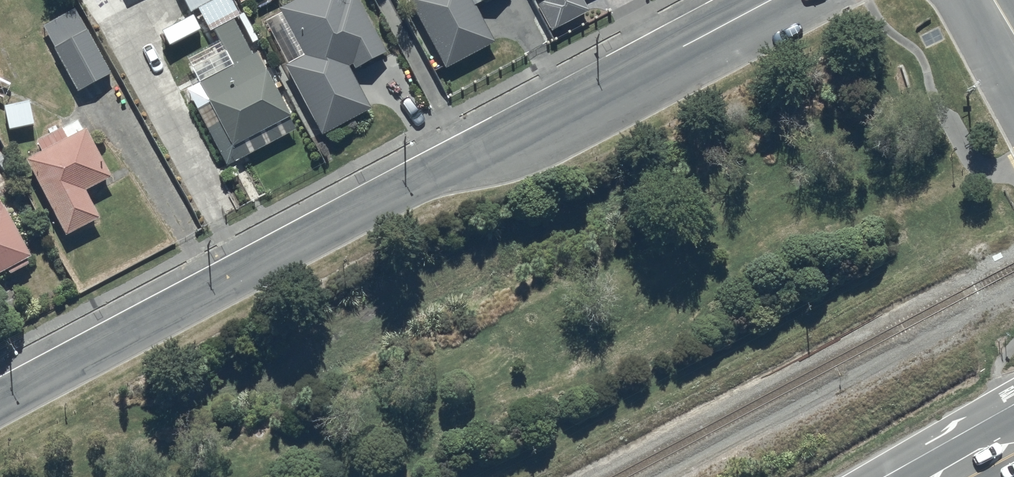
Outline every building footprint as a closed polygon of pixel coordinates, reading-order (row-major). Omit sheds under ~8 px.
[(190,10),(208,0),(184,0),(190,10)] [(321,132),(370,106),(348,65),(352,62),(354,66),(385,49),(358,0),(291,0),(278,7),(281,11),(265,20),(288,63),(285,65),(321,132)] [(443,65),(493,41),(473,0),(410,0),(443,65)] [(536,3),(549,29),(587,9),(583,0),(541,0),(536,3)] [(74,8),(42,24),(77,90),(110,72),(87,28),(85,28),(74,8)] [(250,52),(232,16),(212,27),(223,48),(190,65),(208,101),(195,108),(224,166),(297,129),(256,49),(250,52)] [(27,99),(2,104),(7,127),(32,122),(27,99)] [(98,217),(84,188),(109,175),(84,127),(82,128),(77,117),(35,139),(40,150),(25,157),(65,234),(98,217)] [(6,267),(9,272),(28,262),(25,257),(29,255),(1,202),(0,203),(0,271),(6,267)]
